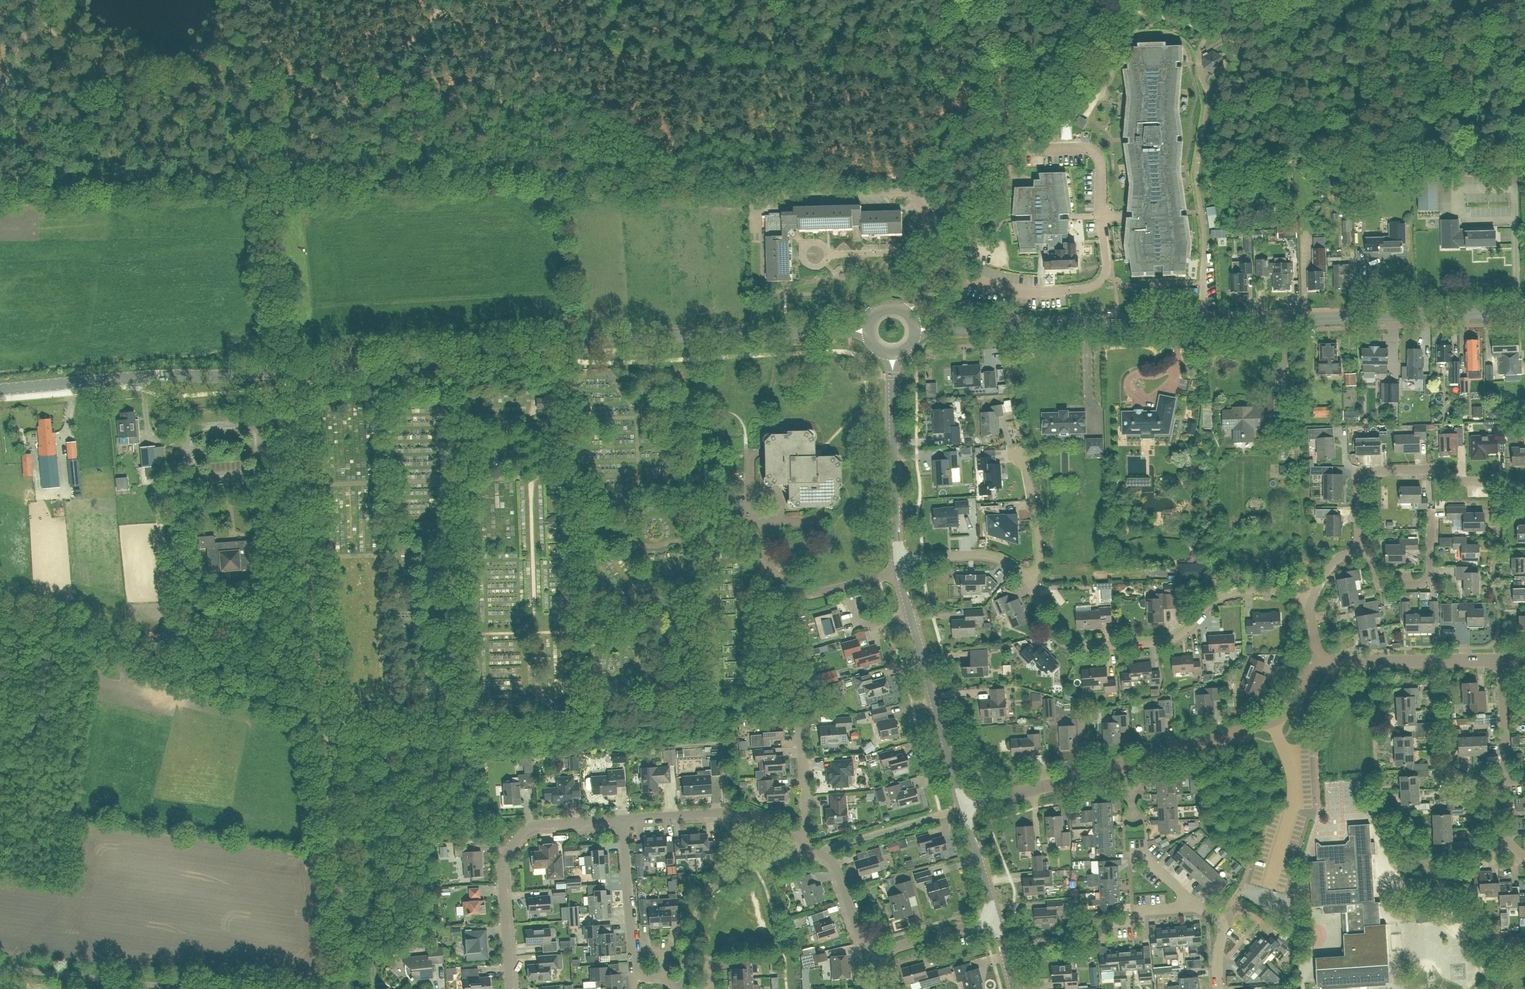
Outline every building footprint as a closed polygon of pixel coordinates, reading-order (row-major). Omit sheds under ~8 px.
[(1178,137),(1180,136),(1176,109),(1179,68),(1177,68),(1178,62),(1181,62),(1180,46),(1167,46),(1166,43),(1138,43),(1138,47),(1125,48),(1125,64),(1128,64),(1129,69),(1126,69),(1130,97),(1127,138),(1129,138),(1129,143),(1127,144),(1133,184),(1131,212),(1133,212),(1133,218),(1130,218),(1129,224),(1128,231),(1128,232),(1128,238),(1127,245),(1127,246),(1129,258),(1130,258),(1132,273),(1155,272),(1155,266),(1163,266),(1163,272),(1186,271),(1189,244),(1185,216),(1182,217),(1182,211),(1184,211),(1178,170),(1180,142),(1178,142),(1178,137)] [(1213,52),(1204,58),(1204,68),(1213,73),(1222,68),(1222,57),(1213,52)] [(1061,121),(1061,135),(1061,140),(1072,139),(1072,120),(1061,121)] [(1018,187),(1016,216),(1031,215),(1032,221),(1016,221),(1020,250),(1037,249),(1036,244),(1048,244),(1048,255),(1044,255),(1045,268),(1047,267),(1047,269),(1055,269),(1055,266),(1067,265),(1067,268),(1076,268),(1076,266),(1079,266),(1079,259),(1076,259),(1076,243),(1065,244),(1064,244),(1064,245),(1062,245),(1062,235),(1068,234),(1069,220),(1060,220),(1060,214),(1069,214),(1063,173),(1039,173),(1040,182),(1034,181),(1034,187),(1018,187)] [(1209,195),(1210,201),(1208,201),(1208,208),(1220,206),(1218,194),(1209,195)] [(1352,231),(1352,221),(1351,198),(1343,199),(1344,221),(1342,221),(1343,245),(1351,245),(1351,231),(1352,231)] [(768,281),(791,281),(789,240),(788,240),(788,236),(790,235),(791,236),(796,232),(794,230),(795,228),(799,228),(799,230),(853,228),(853,226),(861,225),(862,234),(903,233),(902,211),(862,212),(861,205),(794,207),(794,213),(783,213),(783,216),(770,216),(770,215),(765,215),(766,237),(767,237),(768,281)] [(1358,226),(1366,225),(1365,211),(1358,212),(1358,226)] [(1211,229),(1220,229),(1219,216),(1210,216),(1211,229)] [(1466,231),(1466,232),(1459,232),(1459,220),(1441,220),(1442,249),(1459,248),(1459,246),(1466,246),(1466,248),(1495,247),(1495,231),(1466,231)] [(1277,229),(1278,239),(1297,238),(1296,228),(1277,229)] [(1403,253),(1402,242),(1406,242),(1405,231),(1389,231),(1390,237),(1367,238),(1367,249),(1379,249),(1379,253),(1403,253)] [(1326,272),(1325,249),(1325,237),(1313,238),(1314,249),(1312,249),(1313,272),(1308,272),(1309,290),(1323,290),(1322,272),(1326,272)] [(1270,273),(1274,273),(1274,290),(1290,290),(1290,285),(1291,285),(1291,281),(1293,281),(1293,263),(1286,263),(1286,258),(1275,258),(1275,263),(1270,263),(1270,264),(1268,264),(1268,259),(1257,259),(1257,275),(1268,275),(1268,271),(1270,271),(1270,273)] [(1232,263),(1233,274),(1231,274),(1231,292),(1247,291),(1246,274),(1252,274),(1251,263),(1242,264),(1242,262),(1232,263)] [(1350,280),(1350,265),(1333,265),(1334,290),(1344,289),(1344,283),(1347,283),(1347,280),(1350,280)] [(1519,360),(1518,339),(1492,340),(1493,357),(1498,357),(1499,376),(1522,375),(1521,359),(1519,360)] [(1467,371),(1474,371),(1478,371),(1481,368),(1481,359),(1478,357),(1478,340),(1465,341),(1465,357),(1466,357),(1467,371)] [(1320,345),(1320,361),(1316,361),(1316,375),(1342,374),(1341,361),(1337,361),(1337,344),(1320,345)] [(1438,363),(1450,363),(1450,383),(1459,383),(1459,362),(1453,362),(1453,356),(1451,356),(1451,346),(1438,346),(1438,363)] [(1362,350),(1362,364),(1362,372),(1375,372),(1375,374),(1387,374),(1387,364),(1388,364),(1388,350),(1378,350),(1378,348),(1369,347),(1369,350),(1362,350)] [(1422,379),(1422,375),(1422,368),(1424,368),(1424,357),(1421,357),(1421,350),(1409,350),(1409,379),(1422,379)] [(953,367),(955,387),(982,386),(982,385),(985,384),(985,388),(995,387),(994,372),(984,372),(984,374),(980,374),(980,365),(953,367)] [(1346,386),(1356,386),(1356,373),(1345,374),(1346,386)] [(1422,375),(1422,379),(1425,379),(1425,395),(1431,395),(1431,375),(1422,375)] [(1469,377),(1460,378),(1460,393),(1469,393),(1469,377)] [(1389,397),(1399,397),(1399,379),(1389,379),(1389,397)] [(555,395),(546,395),(546,399),(536,399),(536,409),(546,409),(546,412),(555,412),(555,395)] [(1166,431),(1172,398),(1158,395),(1155,411),(1140,412),(1140,411),(1140,412),(1133,413),(1133,412),(1121,412),(1121,422),(1124,422),(1124,432),(1166,431)] [(1253,409),(1253,406),(1232,407),(1232,411),(1223,411),(1224,428),(1234,428),(1234,436),(1252,436),(1252,428),(1265,427),(1264,421),(1280,421),(1279,397),(1268,397),(1268,410),(1264,410),(1264,409),(1253,409)] [(1003,415),(1003,413),(1013,411),(1011,398),(1004,400),(1005,404),(991,407),(992,412),(981,413),(982,436),(990,435),(990,436),(999,436),(998,416),(1003,415)] [(1314,408),(1314,418),(1330,417),(1330,407),(1314,408)] [(1487,414),(1492,419),(1498,413),(1492,408),(1487,414)] [(934,411),(935,424),(933,424),(934,433),(945,433),(946,445),(960,444),(959,427),(954,428),(953,410),(934,411)] [(1058,414),(1041,415),(1042,433),(1057,432),(1057,435),(1067,435),(1067,432),(1083,431),(1082,413),(1065,414),(1065,412),(1064,412),(1064,411),(1059,412),(1057,412),(1058,414)] [(1359,420),(1359,411),(1343,411),(1343,420),(1359,420)] [(139,443),(138,424),(135,424),(134,413),(121,414),(121,421),(119,421),(118,423),(117,425),(119,438),(128,437),(129,444),(139,443)] [(53,433),(51,434),(50,419),(39,420),(39,427),(38,427),(40,447),(38,448),(43,489),(59,487),(58,483),(54,438),(53,433)] [(1186,433),(1194,435),(1197,422),(1189,420),(1186,433)] [(1427,439),(1426,429),(1434,429),(1434,425),(1415,425),(1415,427),(1419,426),(1419,435),(1394,436),(1394,445),(1395,445),(1396,453),(1408,452),(1408,454),(1420,453),(1419,439),(1427,439)] [(1494,435),(1474,436),(1474,438),(1473,438),(1472,440),(1472,445),(1471,445),(1472,459),(1485,459),(1485,453),(1497,453),(1497,445),(1505,445),(1504,425),(1494,425),(1494,435)] [(1333,428),(1322,429),(1322,428),(1308,429),(1309,442),(1311,442),(1310,439),(1317,438),(1318,459),(1335,458),(1334,437),(1333,428)] [(1440,456),(1457,455),(1457,446),(1463,446),(1462,429),(1455,430),(1455,434),(1440,435),(1440,441),(1442,441),(1442,447),(1440,447),(1440,456)] [(1387,431),(1379,431),(1380,437),(1356,438),(1356,455),(1380,454),(1380,443),(1387,443),(1387,431)] [(765,437),(765,448),(766,483),(789,483),(790,506),(836,505),(836,482),(839,482),(838,458),(815,459),(813,458),(812,456),(812,433),(788,433),(788,436),(765,437)] [(1289,449),(1291,439),(1276,436),(1276,437),(1271,436),(1270,445),(1275,445),(1275,447),(1289,449)] [(1086,439),(1086,454),(1096,454),(1096,457),(1103,457),(1103,454),(1104,454),(1104,438),(1086,439)] [(161,466),(155,467),(154,446),(141,447),(143,468),(150,467),(151,474),(150,475),(150,479),(162,478),(161,466)] [(1512,448),(1513,465),(1524,465),(1524,448),(1512,448)] [(945,453),(945,460),(933,461),(934,486),(953,485),(952,470),(958,470),(957,452),(945,453)] [(36,475),(35,454),(26,454),(27,475),(36,475)] [(984,470),(985,486),(979,487),(980,496),(992,495),(992,489),(1001,488),(1000,464),(992,465),(991,457),(980,458),(977,458),(978,470),(984,470)] [(78,459),(68,460),(70,487),(81,486),(78,459)] [(1333,467),(1315,466),(1315,467),(1314,467),(1313,459),(1309,459),(1309,467),(1310,467),(1310,475),(1314,475),(1315,475),(1324,475),(1324,499),(1341,499),(1341,486),(1343,486),(1343,475),(1333,475),(1333,467)] [(1134,488),(1149,487),(1148,462),(1133,463),(1134,488)] [(1401,487),(1401,503),(1413,502),(1414,509),(1428,508),(1428,498),(1421,498),(1421,487),(1401,487)] [(167,489),(157,490),(158,506),(168,505),(167,489)] [(1146,504),(1157,504),(1157,496),(1147,495),(1146,504)] [(955,502),(956,507),(941,508),(941,509),(934,509),(935,528),(959,526),(958,514),(969,514),(968,502),(955,502)] [(1483,513),(1465,514),(1465,507),(1447,507),(1447,520),(1464,519),(1464,531),(1483,531),(1483,513)] [(1340,536),(1341,536),(1341,515),(1337,515),(1338,509),(1322,509),(1316,509),(1316,518),(1322,518),(1327,518),(1327,536),(1334,536),(1334,538),(1340,538),(1340,536)] [(1019,544),(1018,514),(987,516),(988,535),(1019,544)] [(1517,526),(1517,529),(1518,529),(1517,542),(1524,542),(1524,526),(1517,526)] [(240,570),(252,569),(252,564),(250,540),(215,543),(214,536),(198,537),(199,549),(206,548),(208,571),(220,570),(220,572),(240,570)] [(1453,538),(1453,550),(1462,549),(1462,561),(1479,560),(1479,545),(1466,545),(1466,538),(1453,538)] [(1405,549),(1415,549),(1418,549),(1418,539),(1415,539),(1401,539),(1401,545),(1386,546),(1386,563),(1405,563),(1405,549)] [(1514,552),(1514,558),(1512,558),(1513,574),(1524,574),(1524,552),(1514,552)] [(1180,579),(1204,578),(1203,564),(1179,565),(1180,579)] [(1464,579),(1464,594),(1479,594),(1479,573),(1470,573),(1470,567),(1456,567),(1456,579),(1464,579)] [(1340,594),(1356,591),(1354,581),(1360,580),(1358,570),(1344,573),(1345,579),(1338,580),(1340,594)] [(959,588),(961,589),(961,595),(981,595),(981,593),(990,592),(998,584),(990,576),(986,576),(986,574),(956,575),(956,585),(957,585),(958,587),(959,588)] [(1179,584),(1164,585),(1165,592),(1179,592),(1179,584)] [(1513,589),(1513,602),(1524,602),(1524,588),(1513,589)] [(1001,599),(1006,596),(1003,590),(998,592),(1001,599)] [(1356,591),(1340,594),(1342,607),(1363,603),(1365,609),(1378,607),(1377,601),(1365,603),(1364,599),(1358,600),(1356,591)] [(1173,595),(1164,595),(1163,595),(1163,594),(1156,594),(1157,600),(1144,600),(1145,608),(1147,608),(1148,622),(1164,621),(1163,608),(1174,608),(1173,595)] [(1006,596),(1001,599),(994,601),(1000,615),(1006,612),(1013,628),(1027,622),(1018,600),(1010,603),(1007,596),(1006,596)] [(1420,633),(1420,615),(1410,615),(1410,602),(1402,602),(1402,620),(1406,620),(1407,633),(1420,633)] [(1420,615),(1420,633),(1434,633),(1434,620),(1438,620),(1438,602),(1430,602),(1430,615),(1420,615)] [(1465,618),(1468,618),(1468,625),(1483,625),(1483,609),(1473,609),(1473,603),(1452,604),(1452,621),(1465,621),(1465,618)] [(1100,622),(1112,622),(1111,607),(1099,608),(1100,611),(1077,612),(1077,628),(1091,627),(1092,629),(1101,628),(1100,622)] [(1360,630),(1376,627),(1374,618),(1380,617),(1378,607),(1365,609),(1366,616),(1358,617),(1360,630)] [(965,611),(966,620),(952,621),(953,637),(976,636),(975,623),(984,622),(983,611),(965,611)] [(1273,629),(1273,625),(1280,625),(1280,614),(1278,614),(1276,612),(1272,612),(1271,614),(1253,614),(1253,621),(1247,621),(1247,634),(1260,634),(1260,630),(1273,629)] [(839,636),(833,613),(815,618),(821,641),(839,636)] [(1376,627),(1360,630),(1363,644),(1370,642),(1371,649),(1385,646),(1384,636),(1378,637),(1376,627)] [(1210,636),(1210,646),(1204,647),(1205,661),(1214,661),(1214,653),(1234,652),(1233,635),(1210,636)] [(842,644),(846,657),(854,655),(857,667),(880,661),(876,645),(860,649),(858,640),(842,644)] [(1057,667),(1055,664),(1057,662),(1042,646),(1036,651),(1030,644),(1020,654),(1028,663),(1033,659),(1045,672),(1048,670),(1051,673),(1057,667)] [(971,667),(963,667),(964,678),(979,677),(984,677),(984,676),(989,675),(987,650),(970,651),(971,667)] [(1185,656),(1185,657),(1172,658),(1173,673),(1193,672),(1194,676),(1201,676),(1200,662),(1193,662),(1193,655),(1185,656)] [(1261,675),(1265,664),(1252,659),(1243,684),(1248,686),(1246,692),(1258,696),(1266,677),(1261,675)] [(1129,665),(1130,674),(1122,674),(1123,687),(1131,687),(1131,681),(1145,680),(1146,686),(1160,685),(1159,672),(1152,672),(1151,663),(1141,664),(1142,665),(1129,665)] [(1105,693),(1106,692),(1107,695),(1112,695),(1112,692),(1116,692),(1115,680),(1108,680),(1107,667),(1095,668),(1095,670),(1082,671),(1084,686),(1104,685),(1105,693)] [(819,674),(821,685),(838,680),(835,670),(819,674)] [(869,674),(853,678),(858,694),(864,692),(865,697),(864,698),(866,705),(877,702),(875,696),(888,692),(884,678),(871,682),(869,674)] [(1471,712),(1486,711),(1485,696),(1478,696),(1477,683),(1466,684),(1466,685),(1463,685),(1464,704),(1471,704),(1471,712)] [(990,688),(991,700),(980,701),(982,718),(984,718),(984,723),(993,722),(993,717),(1006,716),(1005,699),(1004,687),(990,688)] [(1206,689),(1206,695),(1197,695),(1198,715),(1214,714),(1213,701),(1221,701),(1220,688),(1206,689)] [(1398,712),(1415,711),(1415,698),(1419,698),(1418,689),(1402,689),(1403,697),(1397,697),(1398,712)] [(1425,690),(1425,695),(1431,695),(1432,700),(1439,699),(1438,689),(1425,690)] [(1032,702),(1042,701),(1041,694),(1038,694),(1038,693),(1031,693),(1032,702)] [(1159,701),(1160,709),(1146,710),(1147,732),(1164,731),(1163,718),(1171,717),(1170,701),(1159,701)] [(897,724),(896,724),(894,718),(888,719),(885,707),(870,711),(873,723),(877,722),(881,739),(898,735),(897,729),(897,728),(898,728),(898,727),(898,726),(898,725),(897,724)] [(1411,731),(1427,730),(1427,724),(1416,725),(1415,711),(1398,712),(1399,726),(1411,725),(1411,731)] [(1104,743),(1120,743),(1120,729),(1128,728),(1127,715),(1113,716),(1113,723),(1103,723),(1104,743)] [(850,727),(849,716),(835,717),(836,726),(820,727),(821,743),(844,742),(843,728),(850,727)] [(781,724),(771,724),(771,718),(761,718),(762,725),(763,739),(756,740),(756,747),(770,746),(770,739),(782,738),(781,724)] [(1083,718),(1073,719),(1073,726),(1060,727),(1061,749),(1078,748),(1077,734),(1084,734),(1083,718)] [(1473,756),(1473,737),(1461,738),(1461,729),(1452,729),(1453,743),(1459,743),(1459,756),(1473,756)] [(1396,752),(1413,751),(1413,737),(1427,737),(1427,730),(1411,731),(1411,737),(1395,738),(1396,752)] [(1473,737),(1473,756),(1487,755),(1487,742),(1488,742),(1488,732),(1478,733),(1478,737),(1473,737)] [(1040,734),(1028,735),(1028,739),(1012,740),(1013,756),(1025,755),(1026,756),(1034,755),(1034,746),(1040,746),(1040,734)] [(1511,737),(1511,745),(1520,744),(1519,736),(1511,737)] [(739,750),(747,749),(746,741),(738,741),(739,750)] [(784,771),(783,756),(768,757),(767,749),(754,750),(755,762),(764,761),(764,772),(784,771)] [(908,766),(905,753),(892,756),(891,750),(879,753),(882,764),(889,762),(891,771),(908,766)] [(1413,771),(1429,770),(1428,764),(1414,765),(1413,751),(1396,752),(1397,766),(1413,765),(1413,771)] [(577,756),(568,757),(570,770),(578,770),(577,756)] [(720,774),(719,760),(710,761),(711,770),(696,771),(696,775),(682,776),(683,795),(710,793),(709,775),(720,774)] [(831,768),(826,768),(827,783),(832,783),(832,787),(847,786),(847,775),(853,775),(852,760),(831,761),(831,768)] [(670,782),(669,766),(640,768),(641,776),(639,778),(639,782),(641,783),(642,792),(657,791),(657,783),(670,782)] [(624,786),(622,770),(607,771),(608,776),(591,777),(592,794),(607,793),(607,794),(616,794),(615,787),(624,786)] [(1402,791),(1419,790),(1418,777),(1429,776),(1429,770),(1413,771),(1413,777),(1401,777),(1402,791)] [(503,795),(501,795),(502,807),(512,806),(512,805),(520,805),(519,784),(533,783),(533,778),(532,773),(517,774),(517,777),(511,778),(512,782),(502,783),(503,795)] [(552,799),(552,804),(562,804),(562,802),(571,801),(571,797),(579,797),(578,782),(573,782),(573,776),(556,777),(556,778),(558,778),(558,787),(543,788),(544,800),(552,799)] [(786,800),(785,786),(772,787),(772,780),(758,781),(759,793),(766,792),(766,801),(786,800)] [(1177,780),(1177,781),(1159,782),(1158,781),(1153,781),(1153,786),(1158,786),(1158,794),(1158,795),(1175,794),(1175,795),(1177,795),(1177,787),(1183,786),(1183,780),(1177,780)] [(918,801),(914,787),(902,791),(900,784),(886,787),(889,799),(896,797),(898,806),(918,801)] [(877,801),(879,800),(879,801),(885,799),(882,788),(876,790),(874,791),(877,801)] [(1419,790),(1402,791),(1402,805),(1415,805),(1415,811),(1430,810),(1430,803),(1419,804),(1419,790)] [(847,823),(846,808),(845,808),(844,794),(830,794),(831,805),(832,805),(832,809),(825,809),(826,824),(847,823)] [(1175,808),(1178,808),(1177,795),(1175,795),(1175,794),(1158,795),(1158,794),(1152,794),(1152,798),(1158,798),(1159,807),(1159,808),(1175,807),(1175,808)] [(1516,798),(1516,811),(1524,811),(1524,798),(1516,798)] [(1082,816),(1113,815),(1113,802),(1093,803),(1093,810),(1082,811),(1082,816)] [(1177,821),(1179,821),(1178,808),(1175,808),(1175,807),(1159,808),(1159,807),(1154,807),(1155,811),(1159,811),(1159,820),(1160,822),(1176,820),(1177,821)] [(1441,810),(1441,815),(1434,816),(1434,830),(1451,829),(1450,815),(1463,815),(1463,808),(1441,810)] [(1113,815),(1082,816),(1083,822),(1094,822),(1095,828),(1114,827),(1113,815)] [(1064,816),(1064,826),(1073,826),(1072,816),(1064,816)] [(1070,845),(1069,832),(1062,833),(1061,817),(1055,818),(1055,817),(1048,817),(1048,826),(1047,826),(1048,838),(1057,837),(1057,846),(1070,845)] [(1160,822),(1159,820),(1155,820),(1155,825),(1160,825),(1160,835),(1179,834),(1179,821),(1177,821),(1176,820),(1160,822)] [(1347,912),(1348,934),(1343,934),(1344,955),(1315,957),(1317,987),(1391,983),(1387,924),(1380,924),(1379,902),(1375,902),(1372,856),(1376,856),(1375,842),(1371,843),(1370,824),(1349,825),(1350,844),(1317,846),(1317,842),(1316,843),(1318,861),(1309,862),(1312,907),(1324,906),(1325,913),(1347,912)] [(1035,850),(1034,826),(1018,827),(1019,851),(1035,850)] [(1114,827),(1095,828),(1095,835),(1083,836),(1084,841),(1114,840),(1114,827)] [(1451,829),(1434,830),(1435,844),(1449,843),(1449,849),(1465,849),(1465,847),(1464,842),(1452,843),(1451,829)] [(695,858),(693,833),(688,834),(688,835),(681,835),(681,849),(674,849),(675,859),(695,858)] [(693,833),(695,858),(702,857),(703,860),(715,860),(714,847),(707,847),(706,834),(699,834),(699,833),(693,833)] [(946,850),(942,836),(930,839),(928,834),(917,837),(920,848),(926,846),(928,855),(946,850)] [(654,836),(655,862),(666,862),(666,864),(672,864),(672,852),(666,852),(664,835),(654,836)] [(655,862),(654,836),(643,837),(644,853),(635,854),(636,866),(643,865),(643,861),(649,861),(649,863),(655,862)] [(899,849),(907,846),(905,838),(897,841),(899,849)] [(1114,840),(1084,841),(1084,848),(1095,847),(1096,854),(1115,853),(1114,840)] [(887,844),(890,852),(899,849),(897,841),(887,844)] [(1205,841),(1197,850),(1218,868),(1226,859),(1205,841)] [(539,851),(531,852),(532,868),(545,868),(546,880),(551,879),(562,879),(562,873),(560,854),(557,855),(556,844),(539,845),(539,851)] [(1168,853),(1172,856),(1168,860),(1165,863),(1169,866),(1171,863),(1174,860),(1181,865),(1182,866),(1193,854),(1194,854),(1195,853),(1185,844),(1181,848),(1176,844),(1168,853)] [(481,864),(480,851),(466,852),(466,845),(454,846),(454,857),(462,856),(462,862),(463,861),(464,877),(481,876),(480,864),(481,864)] [(440,857),(447,856),(447,846),(439,847),(440,857)] [(563,847),(564,856),(579,855),(579,846),(563,847)] [(859,875),(879,870),(885,868),(879,847),(867,850),(869,857),(855,861),(859,875)] [(591,865),(608,864),(608,854),(602,855),(602,850),(590,850),(591,865)] [(1175,871),(1178,875),(1184,868),(1190,874),(1191,875),(1203,862),(1203,863),(1204,862),(1195,853),(1194,854),(1193,854),(1182,866),(1181,865),(1175,871)] [(1043,870),(1042,856),(1033,857),(1034,871),(1043,870)] [(1097,861),(1097,867),(1099,867),(1100,874),(1088,874),(1088,880),(1119,878),(1118,866),(1110,866),(1110,860),(1097,861)] [(1213,871),(1214,870),(1204,862),(1203,863),(1203,862),(1191,875),(1190,874),(1187,877),(1191,881),(1194,877),(1200,883),(1201,884),(1212,871),(1213,871)] [(608,864),(591,865),(584,865),(585,875),(592,874),(592,879),(604,878),(604,873),(609,873),(608,864)] [(949,889),(947,888),(945,879),(931,882),(930,879),(931,879),(928,870),(914,874),(916,883),(926,880),(927,884),(926,884),(930,899),(931,899),(934,908),(946,905),(945,901),(943,900),(942,896),(949,894),(948,891),(949,889)] [(1205,891),(1206,889),(1210,893),(1214,889),(1218,893),(1228,882),(1214,870),(1213,871),(1212,871),(1201,884),(1200,883),(1197,886),(1194,889),(1197,893),(1199,890),(1200,891),(1205,891)] [(1049,883),(1049,871),(1035,872),(1035,878),(1024,879),(1025,895),(1045,894),(1044,883),(1049,883)] [(1500,896),(1499,883),(1493,883),(1492,871),(1479,872),(1480,893),(1486,893),(1486,897),(1500,896)] [(824,900),(821,893),(823,892),(821,884),(814,886),(813,883),(810,873),(795,878),(799,888),(801,888),(807,905),(824,900)] [(1101,892),(1119,891),(1119,878),(1088,880),(1089,886),(1100,885),(1101,892)] [(906,897),(914,895),(910,880),(895,884),(898,894),(889,897),(895,918),(911,914),(906,897)] [(1519,907),(1519,894),(1512,894),(1512,882),(1499,883),(1500,896),(1500,905),(1506,904),(1506,908),(1519,907)] [(587,885),(588,897),(588,905),(611,904),(610,894),(605,895),(605,890),(603,890),(603,884),(587,885)] [(484,913),(484,900),(480,900),(479,888),(469,889),(470,901),(462,902),(463,915),(484,913)] [(1112,910),(1112,904),(1120,904),(1119,891),(1101,892),(1101,898),(1089,899),(1090,906),(1100,905),(1100,911),(1112,910)] [(658,900),(660,926),(670,925),(669,908),(676,907),(675,893),(668,894),(669,901),(664,901),(664,900),(658,900)] [(550,911),(549,896),(540,897),(541,897),(528,898),(529,912),(550,911)] [(658,900),(658,899),(645,899),(638,899),(639,911),(646,911),(646,909),(648,909),(649,927),(660,926),(658,900)] [(1036,923),(1043,923),(1043,928),(1045,930),(1049,930),(1050,928),(1050,922),(1057,922),(1056,910),(1063,910),(1062,902),(1047,903),(1047,909),(1035,910),(1036,923)] [(611,904),(588,905),(589,914),(595,914),(595,919),(607,918),(607,913),(612,913),(611,904)] [(569,927),(579,926),(578,906),(567,907),(568,913),(568,919),(569,927)] [(837,935),(834,923),(832,924),(830,919),(827,920),(827,919),(825,920),(822,911),(807,916),(813,933),(816,932),(819,941),(837,935)] [(1416,922),(1428,922),(1428,914),(1416,914),(1416,922)] [(895,920),(897,930),(911,928),(910,918),(895,920)] [(600,924),(583,926),(583,938),(587,938),(588,945),(590,945),(614,943),(613,933),(600,934),(600,924)] [(1201,933),(1195,933),(1194,925),(1181,927),(1183,946),(1190,945),(1191,957),(1197,956),(1196,945),(1202,944),(1201,933)] [(1183,946),(1181,927),(1169,928),(1171,958),(1178,958),(1177,946),(1183,946)] [(557,951),(556,941),(550,942),(549,928),(525,930),(526,945),(542,944),(542,952),(557,951)] [(1171,958),(1169,928),(1156,929),(1157,937),(1151,937),(1152,949),(1158,949),(1158,948),(1165,947),(1166,959),(1171,958)] [(488,959),(486,930),(464,932),(466,961),(488,959)] [(1288,951),(1280,944),(1272,936),(1267,941),(1261,936),(1253,945),(1267,958),(1272,953),(1280,961),(1284,956),(1288,951)] [(590,956),(586,956),(587,962),(599,961),(598,955),(614,954),(614,943),(590,945),(590,956)] [(1267,958),(1253,945),(1244,954),(1268,975),(1271,971),(1263,963),(1267,958)] [(563,948),(564,956),(573,954),(572,946),(563,948)] [(443,962),(442,948),(427,949),(427,956),(402,958),(403,963),(405,965),(405,969),(406,974),(410,979),(411,980),(412,979),(424,978),(424,975),(432,974),(431,963),(443,962)] [(1131,951),(1132,969),(1139,969),(1140,980),(1152,979),(1150,958),(1145,958),(1144,950),(1131,951)] [(1118,952),(1121,982),(1127,982),(1126,970),(1132,969),(1131,951),(1118,952)] [(813,955),(814,963),(827,960),(825,952),(813,955)] [(1100,957),(1101,961),(1102,973),(1108,972),(1108,971),(1114,971),(1115,983),(1121,982),(1118,952),(1106,953),(1106,956),(1100,957)] [(1247,982),(1251,977),(1250,977),(1255,972),(1264,980),(1268,975),(1244,954),(1236,964),(1242,969),(1238,974),(1247,982)] [(557,968),(556,955),(540,956),(540,964),(527,965),(528,979),(536,979),(536,980),(542,980),(550,979),(549,968),(557,968)] [(850,977),(849,966),(847,966),(846,955),(831,956),(832,978),(850,977)] [(731,980),(752,978),(751,972),(757,972),(756,960),(741,961),(741,968),(730,969),(731,980)] [(941,982),(937,970),(926,973),(924,963),(903,969),(907,984),(920,980),(922,987),(941,982)] [(954,968),(958,981),(963,980),(965,988),(983,988),(980,978),(981,977),(979,969),(972,970),(970,963),(954,968)] [(1075,988),(1079,988),(1077,974),(1072,974),(1071,965),(1052,967),(1053,983),(1066,982),(1067,988),(1075,988)] [(608,966),(596,967),(589,968),(590,981),(600,981),(601,987),(621,985),(620,973),(609,974),(608,966)] [(1455,967),(1456,981),(1469,981),(1468,967),(1455,967)] [(462,969),(462,981),(464,981),(465,988),(490,988),(489,978),(478,979),(478,968),(462,969)] [(623,978),(629,977),(628,969),(621,970),(623,978)] [(1199,976),(1179,978),(1180,985),(1169,985),(1169,988),(1200,988),(1199,976)] [(731,980),(732,988),(758,988),(758,984),(752,984),(752,978),(731,980)]
